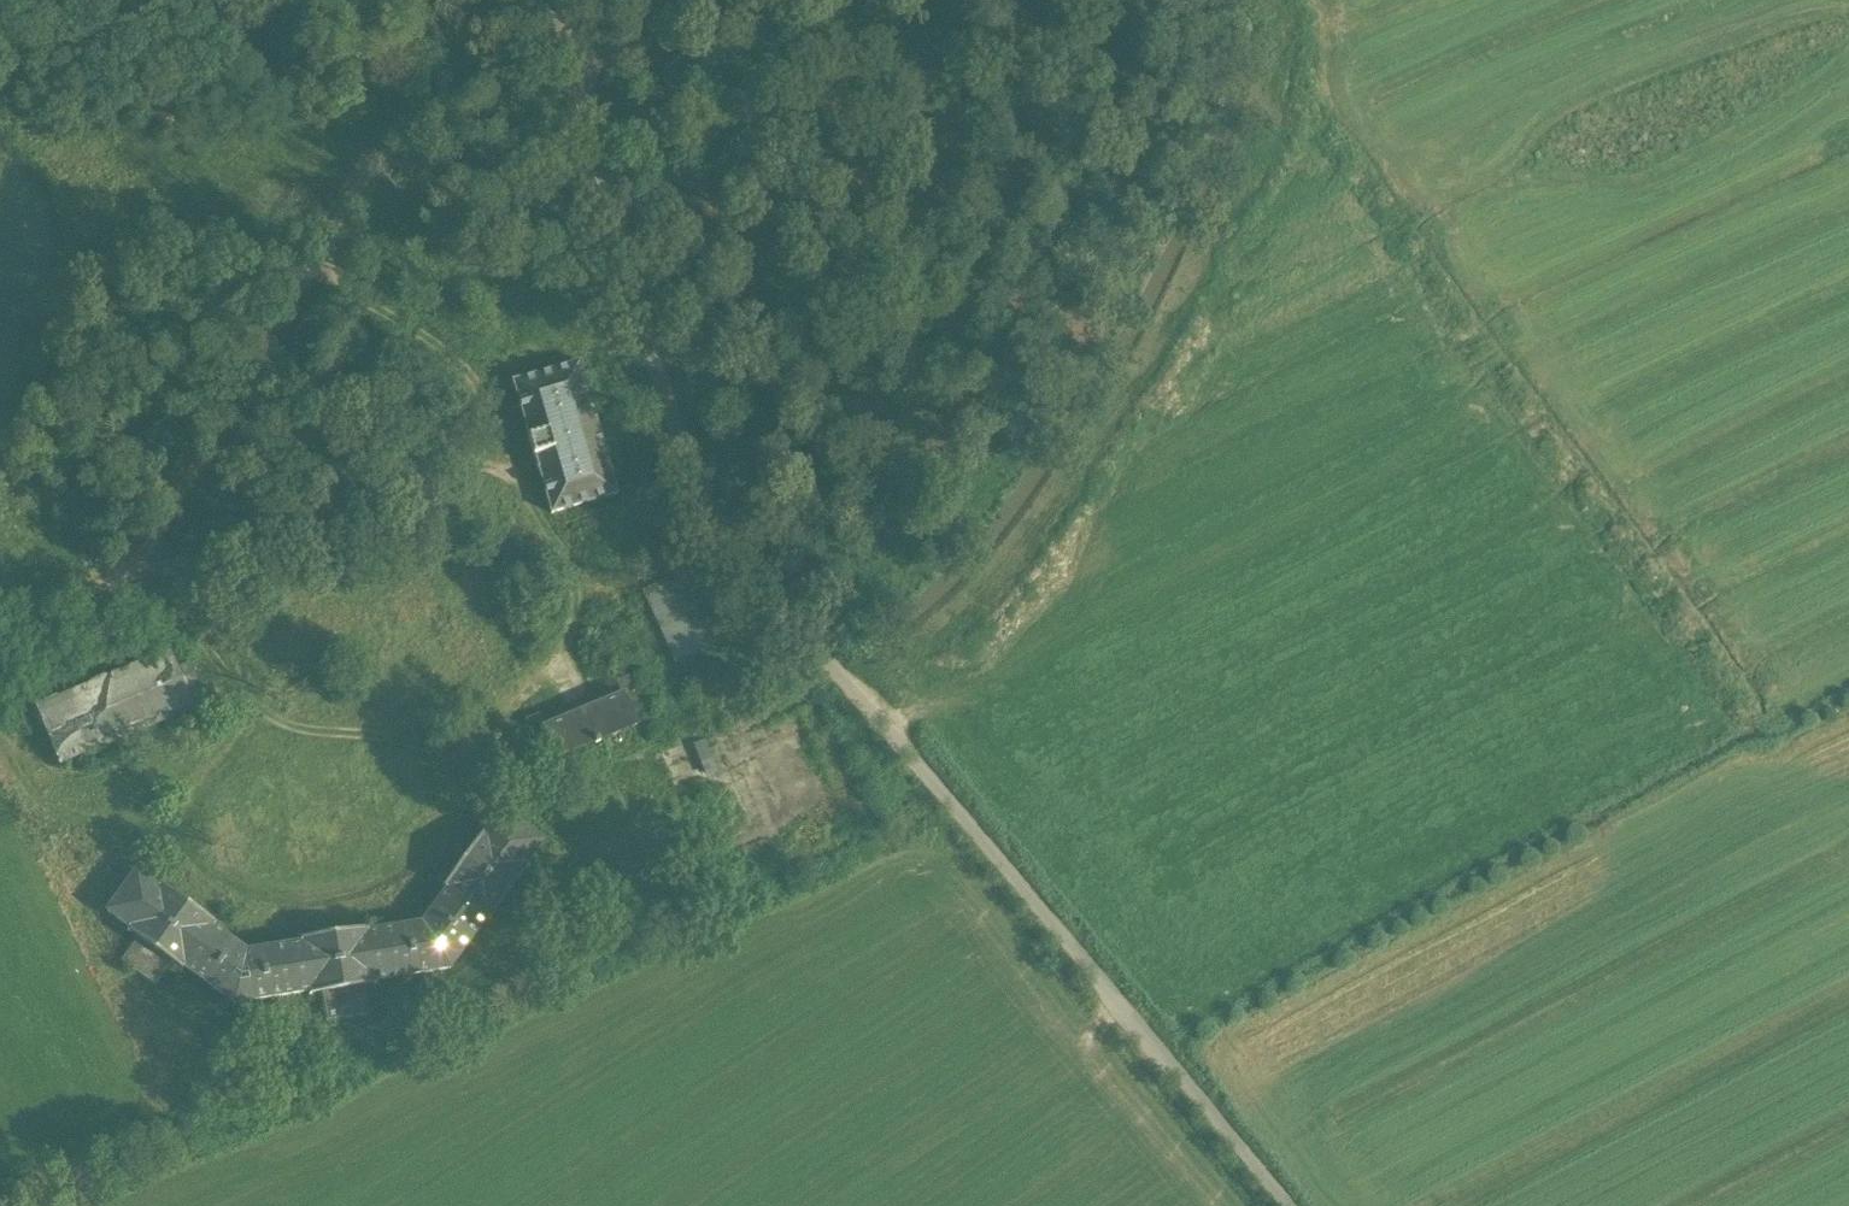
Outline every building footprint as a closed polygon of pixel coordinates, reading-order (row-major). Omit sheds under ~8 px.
[(619,494),(580,362),(512,381),(551,514),(619,494)] [(675,662),(717,643),(676,554),(660,562),(668,579),(643,590),(675,662)] [(190,665),(179,669),(171,651),(62,696),(54,676),(12,694),(26,730),(41,724),(59,766),(195,708),(191,698),(202,694),(190,665)] [(622,694),(584,710),(597,742),(637,725),(629,704),(638,701),(628,678),(617,683),(622,694)] [(597,742),(584,710),(546,726),(540,715),(527,720),(536,742),(547,737),(556,759),(597,742)] [(483,832),(442,888),(445,890),(422,923),(368,931),(368,928),(300,939),(300,943),(247,951),(214,927),(217,925),(160,884),(159,886),(136,871),(106,912),(129,928),(127,930),(138,938),(121,961),(155,986),(172,963),(183,971),(185,968),(234,1004),(308,993),(309,995),(322,993),(327,1021),(369,1014),(365,986),(377,984),(377,981),(450,969),(486,920),(489,922),(496,911),(519,928),(545,892),(522,876),(529,866),(527,864),(544,841),(502,811),(486,834),(483,832)]
